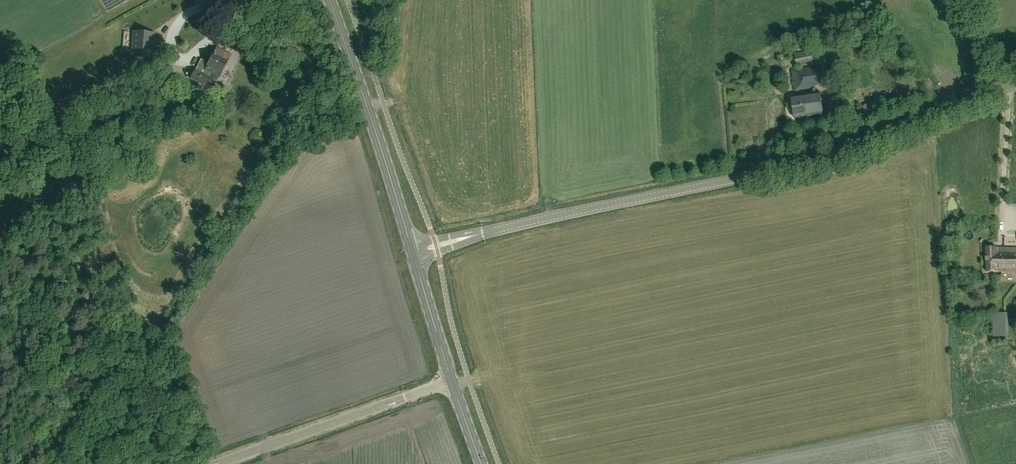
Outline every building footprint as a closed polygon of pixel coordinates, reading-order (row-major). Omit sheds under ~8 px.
[(199,7),(208,24),(215,20),(206,4),(204,0),(195,0),(199,7)] [(154,33),(133,31),(132,52),(137,53),(137,58),(152,59),(154,33)] [(220,76),(227,61),(223,59),(227,52),(216,47),(208,63),(201,60),(196,69),(191,79),(206,86),(212,72),(220,76)] [(796,64),(813,61),(811,50),(794,53),(796,64)] [(812,70),(811,67),(791,71),(795,91),(815,88),(814,84),(821,83),(819,69),(812,70)] [(794,118),(823,114),(820,93),(791,97),(794,118)] [(985,249),(985,273),(1015,273),(1015,250),(985,249)] [(993,337),(1009,337),(1008,312),(992,313),(993,337)] [(1003,374),(994,387),(1003,394),(1013,381),(1003,374)]
